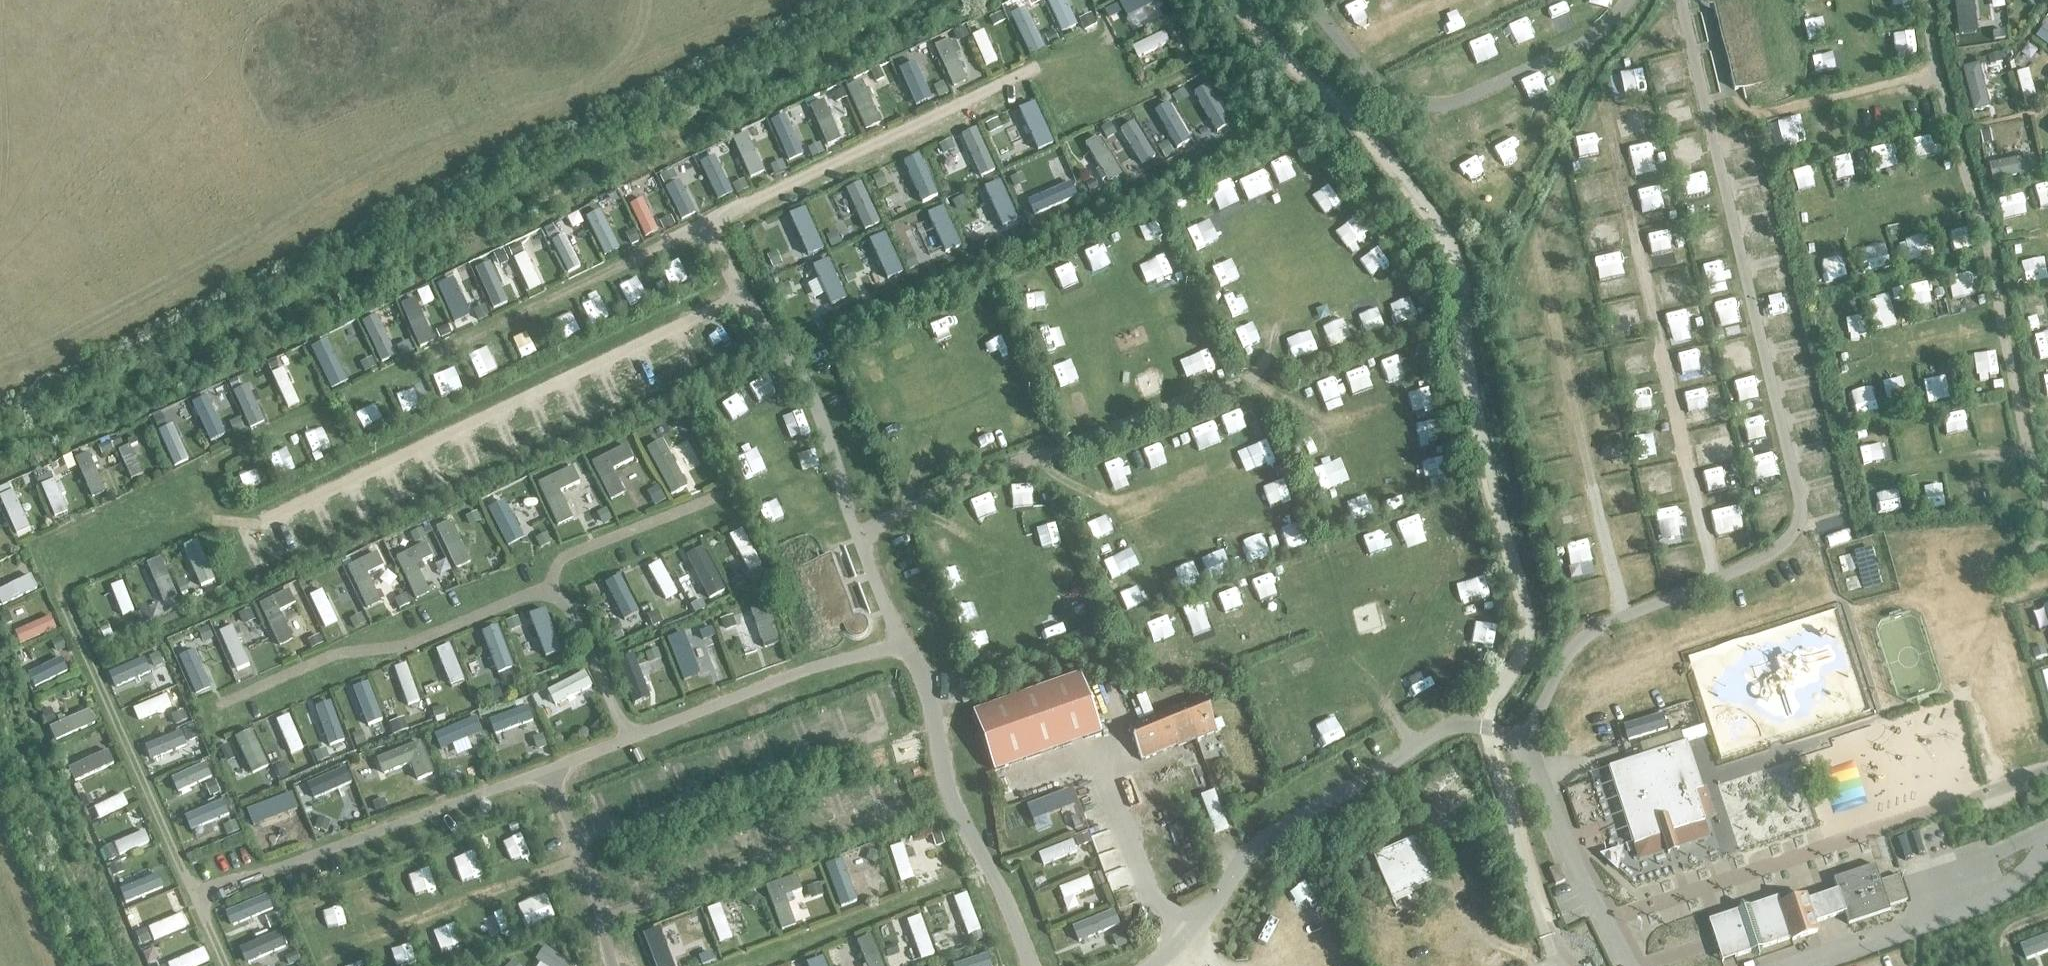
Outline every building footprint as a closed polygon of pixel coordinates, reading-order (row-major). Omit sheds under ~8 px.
[(1063,33),(1077,27),(1064,0),(1047,0),(1063,33)] [(1112,5),(1120,19),(1154,0),(1121,0),(1112,5)] [(1716,0),(1736,88),(1765,80),(1747,0),(1712,0),(1716,0)] [(1009,13),(1023,43),(1033,38),(1027,25),(1031,23),(1027,16),(1023,18),(1018,8),(1009,13)] [(2047,47),(2047,31),(2043,28),(2036,38),(2047,47)] [(972,37),(986,68),(997,63),(989,45),(995,43),(989,29),(972,37)] [(1164,33),(1132,48),(1137,59),(1169,43),(1164,33)] [(934,47),(954,88),(967,82),(955,57),(960,54),(955,42),(950,44),(948,40),(934,47)] [(902,69),(916,100),(927,95),(919,76),(923,74),(920,67),(916,69),(913,64),(902,69)] [(1963,68),(1974,112),(1990,108),(1979,64),(1963,68)] [(2016,74),(2025,104),(2037,100),(2028,70),(2016,74)] [(846,89),(866,131),(881,124),(862,82),(846,89)] [(1230,125),(1208,89),(1196,96),(1219,132),(1230,125)] [(810,107),(828,146),(841,141),(829,113),(833,112),(829,103),(825,105),(823,101),(810,107)] [(1179,149),(1192,142),(1171,105),(1157,113),(1172,138),(1168,140),(1174,150),(1178,148),(1179,149)] [(770,120),(788,160),(799,155),(781,115),(770,120)] [(970,133),(976,146),(1012,129),(1006,116),(983,126),(981,122),(970,127),(972,132),(970,133)] [(1157,158),(1139,129),(1128,135),(1139,153),(1136,155),(1140,161),(1143,159),(1146,164),(1157,158)] [(733,140),(750,179),(763,173),(754,152),(759,149),(754,138),(749,140),(746,134),(741,136),(739,132),(729,137),(731,141),(733,140)] [(936,149),(941,159),(968,147),(963,136),(955,139),(953,135),(947,138),(949,143),(936,149)] [(1121,176),(1097,137),(1085,145),(1101,169),(1096,172),(1101,181),(1106,179),(1109,183),(1121,176)] [(2032,157),(1989,165),(1992,182),(2036,173),(2032,157)] [(700,168),(712,194),(723,189),(710,163),(700,168)] [(656,172),(676,214),(686,209),(667,167),(656,172)] [(624,201),(640,232),(651,227),(648,221),(655,217),(644,196),(638,199),(640,204),(635,195),(624,201)] [(616,239),(603,213),(592,219),(594,223),(589,225),(594,234),(599,232),(606,245),(616,239)] [(552,241),(566,269),(577,264),(563,236),(552,241)] [(514,259),(529,292),(541,287),(531,265),(535,263),(531,256),(528,258),(526,254),(514,259)] [(474,268),(492,308),(506,302),(488,262),(474,268)] [(436,286),(455,325),(469,318),(451,279),(436,286)] [(368,329),(382,358),(392,353),(378,324),(368,329)] [(370,365),(355,332),(344,338),(345,340),(340,342),(352,369),(357,366),(359,370),(370,365)] [(272,374),(289,410),(300,405),(283,369),(272,374)] [(233,393),(248,425),(259,420),(244,388),(233,393)] [(189,400),(208,439),(221,433),(203,394),(189,400)] [(156,429),(168,457),(179,452),(172,437),(176,435),(173,426),(168,428),(165,420),(162,421),(159,415),(149,419),(153,430),(156,429)] [(103,455),(114,450),(110,441),(99,446),(103,455)] [(647,450),(672,496),(688,488),(662,441),(647,450)] [(592,464),(611,501),(624,494),(612,471),(633,460),(625,446),(592,464)] [(119,451),(131,480),(142,475),(129,447),(119,451)] [(75,459),(93,499),(107,493),(98,474),(95,466),(99,464),(97,458),(92,460),(89,454),(75,459)] [(538,484),(558,527),(573,520),(559,493),(579,483),(572,468),(538,484)] [(42,487),(55,518),(68,512),(61,497),(66,495),(61,485),(57,487),(55,481),(54,481),(51,474),(49,475),(39,479),(37,480),(40,488),(42,487)] [(17,536),(30,530),(13,492),(11,493),(8,485),(0,489),(0,494),(1,497),(0,497),(0,499),(17,536)] [(647,493),(655,506),(666,500),(658,486),(647,493)] [(487,506),(509,551),(523,544),(500,499),(487,506)] [(436,529),(456,570),(471,563),(451,522),(436,529)] [(730,537),(749,572),(761,565),(742,530),(730,537)] [(183,548),(201,587),(215,581),(197,542),(183,548)] [(396,559),(417,601),(429,594),(419,574),(425,571),(422,563),(432,558),(425,544),(396,559)] [(347,568),(368,610),(381,603),(367,576),(384,568),(377,553),(347,568)] [(692,562),(712,600),(725,593),(705,555),(692,562)] [(863,617),(855,617),(832,556),(804,567),(821,612),(830,609),(836,623),(844,621),(847,632),(853,637),(860,638),(868,634),(870,628),(868,622),(863,617)] [(177,598),(160,558),(147,564),(157,587),(153,589),(157,597),(160,596),(164,604),(177,598)] [(649,570),(665,598),(675,593),(659,564),(649,570)] [(0,592),(0,606),(3,605),(3,606),(37,590),(31,577),(0,592)] [(610,585),(626,617),(638,611),(622,579),(610,585)] [(305,586),(322,623),(335,617),(317,580),(305,586)] [(112,586),(125,616),(136,611),(123,582),(112,586)] [(259,605),(281,647),(294,641),(280,613),(296,605),(289,591),(259,605)] [(160,599),(148,604),(149,605),(145,607),(149,616),(153,614),(154,616),(165,610),(164,609),(169,607),(167,603),(163,605),(160,599)] [(216,625),(235,667),(250,660),(237,633),(253,625),(246,611),(216,625)] [(534,619),(545,651),(558,646),(547,615),(534,619)] [(15,632),(20,645),(56,630),(51,617),(15,632)] [(485,632),(498,667),(509,662),(496,628),(485,632)] [(178,653),(184,666),(196,661),(190,647),(187,648),(185,644),(177,648),(179,652),(178,653)] [(436,651),(451,687),(464,681),(450,646),(436,651)] [(153,657),(124,669),(129,680),(145,673),(146,676),(148,676),(149,678),(153,677),(150,671),(157,668),(153,657)] [(186,670),(198,695),(209,690),(197,665),(186,670)] [(394,669),(408,706),(419,702),(406,665),(394,669)] [(579,678),(551,693),(557,703),(584,688),(579,678)] [(1079,679),(975,716),(995,772),(1099,733),(1079,679)] [(356,687),(370,723),(381,718),(368,682),(356,687)] [(484,695),(490,707),(504,701),(499,689),(484,695)] [(170,692),(139,705),(145,718),(162,711),(164,716),(172,713),(170,708),(176,705),(170,692)] [(1163,715),(1157,718),(1147,694),(1123,703),(1128,714),(1143,708),(1148,721),(1128,729),(1141,761),(1176,746),(1177,748),(1224,729),(1221,719),(1213,722),(1203,697),(1162,713),(1163,715)] [(317,703),(328,732),(340,728),(329,699),(317,703)] [(527,708),(489,721),(494,735),(532,722),(527,708)] [(56,742),(95,724),(89,711),(65,722),(62,716),(57,718),(60,724),(49,728),(51,731),(43,734),(47,744),(55,740),(56,742)] [(1622,728),(1627,742),(1667,729),(1663,714),(1622,728)] [(302,749),(289,716),(277,721),(291,754),(302,749)] [(442,749),(454,744),(455,748),(461,746),(460,742),(475,737),(471,725),(438,737),(442,749)] [(182,732),(153,743),(157,754),(186,743),(182,732)] [(238,738),(252,767),(264,761),(250,733),(238,738)] [(420,743),(377,760),(383,776),(411,765),(417,782),(433,775),(420,743)] [(1608,768),(1639,861),(1709,838),(1694,793),(1702,790),(1686,743),(1608,768)] [(69,769),(75,782),(114,765),(108,751),(86,761),(84,757),(73,762),(75,767),(69,769)] [(207,763),(171,780),(177,793),(203,781),(205,785),(214,781),(212,776),(213,776),(207,763)] [(1199,797),(1214,836),(1228,831),(1202,764),(1189,769),(1200,796),(1199,797)] [(1461,773),(1459,774),(1453,765),(1420,789),(1427,799),(1438,791),(1462,824),(1480,812),(1477,808),(1481,806),(1475,798),(1477,797),(1461,773)] [(336,775),(304,789),(308,800),(340,786),(336,775)] [(84,814),(90,824),(128,806),(123,795),(84,814)] [(258,818),(290,807),(286,796),(254,807),(258,818)] [(1056,797),(1017,813),(1023,825),(1061,810),(1056,797)] [(218,802),(185,816),(190,827),(211,818),(213,822),(220,819),(218,815),(222,813),(218,802)] [(115,845),(120,856),(150,843),(145,832),(115,845)] [(1070,838),(1072,842),(1073,842),(1075,849),(1091,843),(1087,832),(1070,838)] [(1373,858),(1391,899),(1419,887),(1418,886),(1436,879),(1419,838),(1373,858)] [(1073,842),(1072,842),(1038,855),(1042,866),(1065,857),(1067,863),(1079,859),(1075,849),(1073,842)] [(890,849),(901,883),(913,879),(902,845),(890,849)] [(825,866),(842,910),(856,905),(839,861),(825,866)] [(1549,870),(1555,886),(1565,882),(1558,866),(1549,870)] [(1848,926),(1890,912),(1875,866),(1833,880),(1836,891),(1808,901),(1806,895),(1780,905),(1778,899),(1749,908),(1741,904),(1737,912),(1721,918),(1735,958),(1750,953),(1758,957),(1762,949),(1791,940),(1817,930),(1815,924),(1844,914),(1848,926)] [(129,891),(133,902),(165,888),(160,877),(129,891)] [(766,887),(782,932),(796,927),(787,902),(793,900),(791,895),(802,891),(797,877),(766,887)] [(1089,878),(1059,889),(1063,900),(1082,893),(1084,899),(1095,895),(1089,878)] [(256,896),(261,910),(276,904),(271,891),(256,896)] [(968,936),(972,935),(973,938),(962,941),(965,950),(975,946),(974,943),(983,940),(980,932),(981,931),(967,894),(954,899),(968,936)] [(232,920),(260,910),(257,901),(229,912),(232,920)] [(707,910),(720,944),(732,940),(720,905),(707,910)] [(1083,938),(1120,924),(1115,913),(1079,927),(1083,938)] [(148,928),(153,939),(184,926),(179,915),(148,928)] [(908,921),(921,959),(934,955),(921,917),(908,921)] [(1735,958),(1721,918),(1715,920),(1708,922),(1712,934),(1716,943),(1718,950),(1722,963),(1729,960),(1735,958)] [(660,965),(671,965),(674,965),(661,931),(648,936),(660,965)] [(279,932),(242,949),(247,960),(284,943),(279,932)] [(867,965),(882,965),(870,936),(857,942),(867,965)] [(194,956),(170,965),(198,965),(194,956)] [(810,965),(825,965),(821,956),(809,962),(810,965)]
